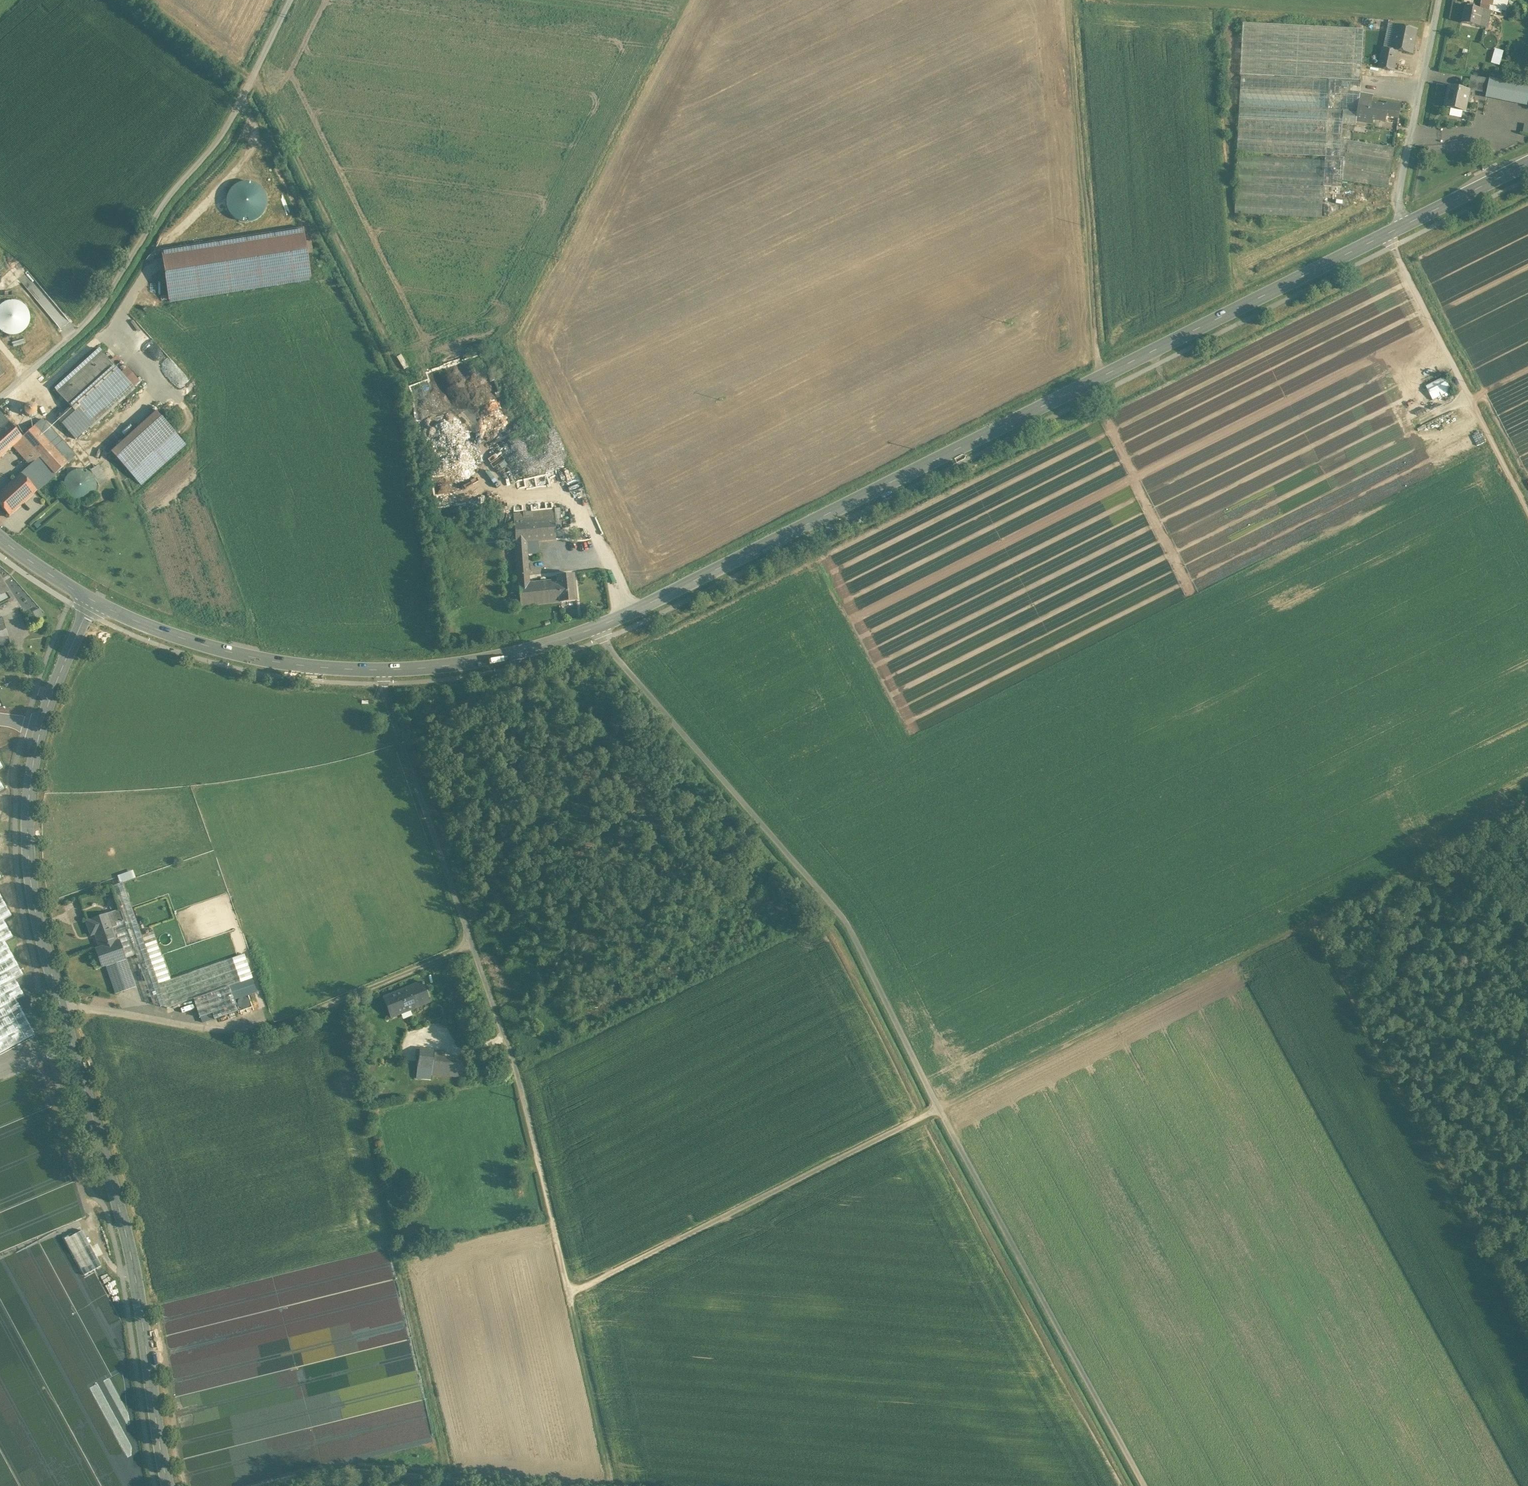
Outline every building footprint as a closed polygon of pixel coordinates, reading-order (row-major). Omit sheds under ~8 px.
[(1490,7),(1501,10),(1505,11),(1508,1),(1504,0),(1492,0),(1490,7)] [(1480,9),(1464,6),(1461,23),(1486,28),(1489,11),(1500,13),(1501,10),(1490,7),(1480,5),(1480,9)] [(1240,76),(1241,76),(1329,81),(1329,80),(1361,82),(1364,29),(1244,23),(1240,76)] [(1417,30),(1396,25),(1391,49),(1412,53),(1417,30)] [(1496,47),(1492,62),(1501,64),(1505,50),(1496,47)] [(1397,54),(1385,51),(1382,68),(1394,71),(1397,54)] [(1241,76),(1240,107),(1327,111),(1329,81),(1241,76)] [(1490,80),(1471,76),(1468,90),(1487,93),(1490,80)] [(1356,121),(1360,94),(1360,93),(1361,82),(1329,80),(1329,81),(1327,111),(1326,133),(1325,157),(1343,157),(1346,158),(1349,140),(1349,138),(1351,124),(1355,125),(1356,121)] [(1517,85),(1490,80),(1487,93),(1486,96),(1514,102),(1517,85)] [(1517,85),(1514,102),(1527,105),(1527,98),(1527,88),(1517,85)] [(1468,89),(1450,86),(1446,106),(1464,109),(1468,89)] [(1387,105),(1371,103),(1372,96),(1360,94),(1356,121),(1372,123),(1373,119),(1385,122),(1386,114),(1399,116),(1400,106),(1388,103),(1387,105)] [(1327,111),(1240,107),(1238,129),(1326,133),(1327,111)] [(1326,133),(1238,129),(1237,152),(1325,157),(1326,133)] [(1325,160),(1324,186),(1334,187),(1342,187),(1342,181),(1343,157),(1325,157),(1325,160)] [(264,220),(266,184),(230,182),(228,218),(264,220)] [(304,231),(161,252),(169,304),(312,283),(304,231)] [(69,321),(29,273),(22,283),(60,329),(69,321)] [(30,317),(28,311),(24,305),(19,301),(12,300),(5,301),(0,305),(0,330),(6,333),(13,335),(19,333),(25,330),(28,324),(30,317)] [(99,349),(54,389),(75,412),(62,424),(75,439),(89,427),(82,419),(126,379),(99,349)] [(1444,377),(1426,386),(1433,400),(1451,391),(1444,377)] [(126,379),(82,419),(89,427),(90,428),(135,388),(126,379)] [(37,412),(38,410),(37,407),(36,405),(34,404),(31,404),(29,404),(27,406),(26,408),(25,410),(26,412),(27,414),(29,416),(32,416),(34,416),(36,414),(37,412)] [(13,446),(22,438),(22,437),(0,412),(0,458),(13,446)] [(156,412),(111,452),(130,473),(175,432),(156,412)] [(75,456),(42,419),(34,426),(67,463),(75,456)] [(67,463),(34,426),(22,437),(22,438),(39,457),(55,474),(67,463)] [(175,432),(130,473),(141,485),(185,444),(175,432)] [(39,457),(22,438),(13,446),(30,465),(39,457)] [(30,465),(21,473),(37,490),(55,474),(39,457),(30,465)] [(95,492),(97,485),(95,479),(92,474),(86,470),(80,469),(74,470),(68,474),(65,479),(64,486),(65,492),(69,497),(74,501),(80,502),(87,501),(92,497),(95,492)] [(0,492),(0,505),(9,515),(37,490),(21,473),(0,492)] [(553,511),(513,514),(514,522),(524,521),(526,542),(538,541),(555,540),(553,511)] [(524,521),(514,522),(520,606),(560,602),(557,580),(551,581),(529,583),(527,554),(526,542),(524,521)] [(538,541),(526,542),(527,554),(539,553),(538,541)] [(573,574),(550,576),(551,581),(557,580),(560,602),(575,601),(573,574)] [(0,595),(0,606),(13,599),(8,591),(0,595)] [(36,618),(43,614),(40,608),(33,611),(36,618)] [(10,646),(6,630),(0,632),(0,648),(10,646)] [(131,907),(123,882),(111,886),(119,909),(123,920),(135,955),(152,1004),(167,1008),(141,935),(131,907)] [(119,909),(90,920),(86,921),(91,935),(95,934),(101,953),(97,954),(102,967),(106,965),(125,958),(121,949),(120,950),(112,928),(117,926),(116,923),(123,920),(119,909)] [(123,920),(116,923),(117,926),(112,928),(120,950),(121,949),(125,958),(125,959),(135,955),(123,920)] [(252,978),(243,954),(171,979),(154,931),(141,935),(167,1008),(193,999),(229,987),(252,978)] [(125,958),(106,965),(116,993),(134,986),(125,959),(125,958)] [(421,983),(400,991),(407,1010),(428,1001),(421,983)] [(258,1003),(258,998),(257,993),(255,989),(251,987),(246,986),(241,987),(237,989),(235,993),(234,998),(235,1003),(238,1007),(242,1009),(246,1010),(251,1009),(255,1007),(258,1003)] [(229,987),(193,999),(200,1018),(212,1013),(214,1019),(237,1011),(229,987)] [(400,991),(384,998),(391,1016),(407,1010),(400,991)] [(434,1050),(419,1048),(417,1066),(432,1068),(433,1056),(434,1050)] [(463,1059),(433,1056),(432,1068),(431,1074),(461,1078),(463,1059)] [(84,1229),(64,1239),(82,1276),(102,1266),(84,1229)] [(35,1462),(27,1462),(25,1467),(18,1457),(0,1458),(0,1485),(54,1485),(35,1462)]
